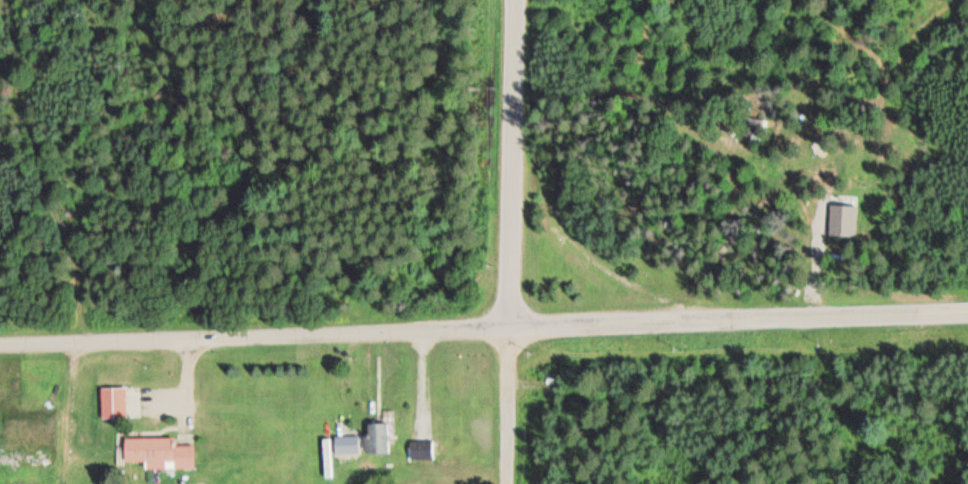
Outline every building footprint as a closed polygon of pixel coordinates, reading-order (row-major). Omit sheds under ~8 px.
[(102,389),(102,419),(130,419),(130,407),(139,406),(139,388),(102,389)] [(389,422),(371,422),(371,453),(389,453),(389,422)] [(148,468),(195,468),(195,445),(177,445),(176,437),(126,437),(126,461),(148,461),(148,468)] [(410,459),(429,459),(429,441),(410,441),(410,459)]
